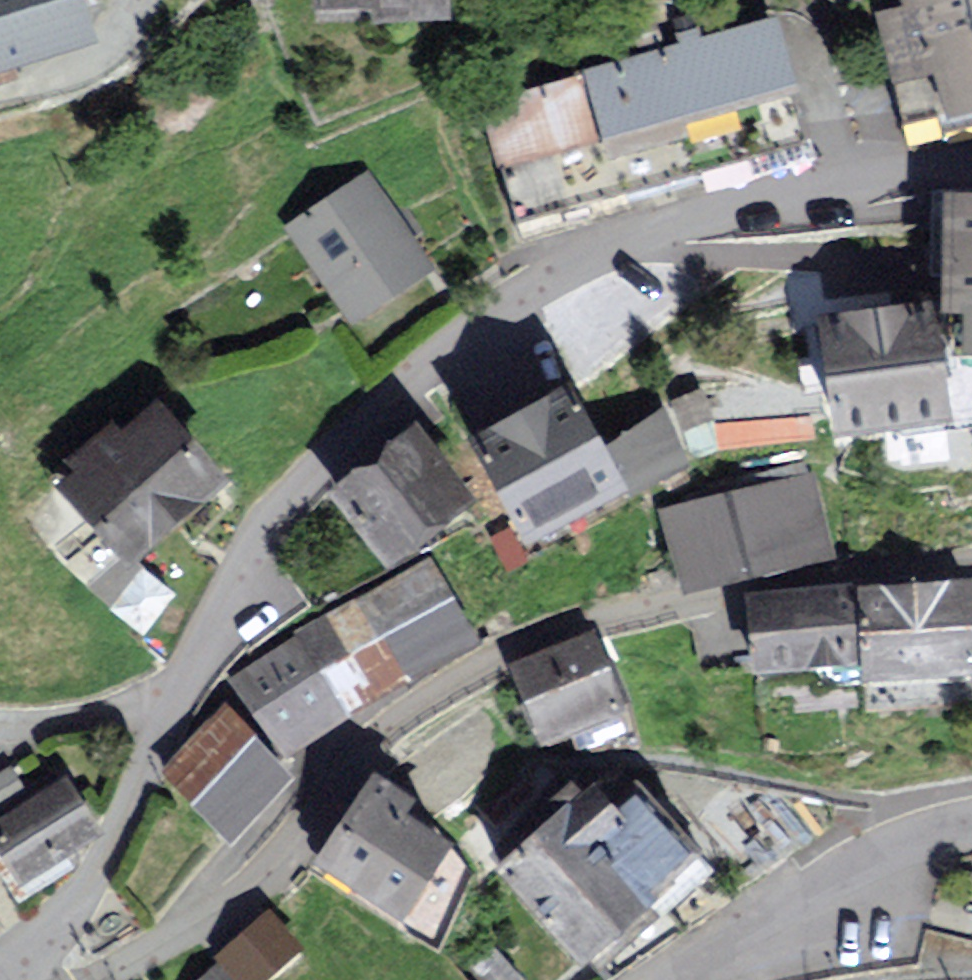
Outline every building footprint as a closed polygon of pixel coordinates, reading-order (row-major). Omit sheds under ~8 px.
[(89,37),(77,0),(0,0),(0,65),(89,37)] [(452,0),(325,0),(326,15),(452,6),(452,0)] [(899,123),(971,115),(971,0),(885,0),(899,123)] [(790,23),(596,76),(621,168),(815,114),(790,23)] [(596,76),(489,106),(514,197),(621,168),(596,76)] [(376,165),(284,215),(343,323),(435,273),(376,165)] [(947,205),(941,333),(962,334),(960,369),(971,369),(971,206),(947,205)] [(820,337),(835,449),(954,433),(945,372),(938,321),(820,337)] [(572,398),(466,450),(524,567),(630,514),(599,449),(572,398)] [(158,417),(69,494),(126,558),(214,482),(158,417)] [(665,418),(599,449),(630,514),(696,483),(665,418)] [(413,439),(339,498),(390,562),(464,503),(413,439)] [(655,511),(679,603),(835,564),(812,472),(655,511)] [(300,642),(238,686),(284,747),(465,637),(428,573),(300,642)] [(753,605),(759,685),(873,677),(874,697),(971,690),(971,590),(867,598),(753,605)] [(589,642),(516,670),(544,742),(617,715),(589,642)] [(222,710),(157,775),(229,846),(294,781),(222,710)] [(580,952),(689,853),(614,771),(505,870),(580,952)] [(380,781),(326,862),(408,916),(451,852),(410,825),(421,808),(380,781)] [(221,970),(211,979),(230,979),(221,970)]
